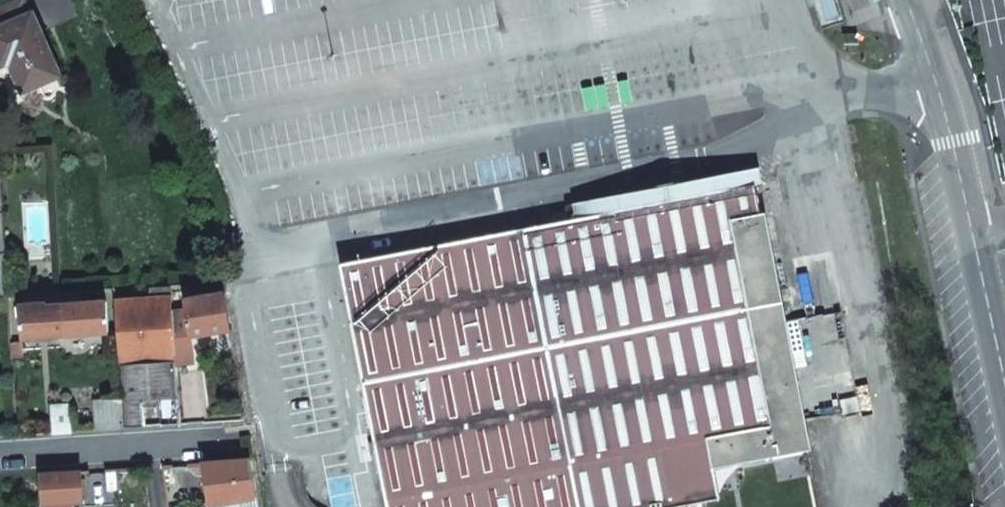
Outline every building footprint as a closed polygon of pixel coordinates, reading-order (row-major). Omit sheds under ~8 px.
[(58,75),(33,13),(32,13),(26,0),(19,0),(0,8),(0,64),(9,61),(21,91),(58,75)] [(826,16),(841,12),(837,0),(821,0),(826,16)] [(757,168),(574,203),(575,209),(618,200),(620,209),(630,207),(633,222),(723,205),(720,190),(706,193),(704,179),(728,175),(731,188),(754,184),(759,183),(757,168)] [(706,193),(720,190),(723,205),(633,222),(630,207),(620,209),(618,200),(575,209),(566,211),(567,219),(340,263),(351,324),(369,321),(390,437),(373,440),(386,506),(815,506),(754,184),(731,188),(728,175),(704,179),(706,193)] [(174,363),(171,311),(170,285),(150,286),(151,298),(116,300),(124,427),(142,426),(141,399),(158,398),(158,400),(176,399),(174,363)] [(80,290),(61,292),(62,304),(64,334),(108,331),(106,300),(80,302),(80,290)] [(189,336),(230,329),(224,292),(183,298),(185,310),(171,311),(174,363),(193,361),(189,336)] [(20,337),(64,334),(62,304),(18,308),(20,337)] [(351,324),(373,440),(390,437),(369,321),(351,324)] [(10,342),(10,357),(22,356),(21,341),(10,342)] [(93,402),(94,429),(122,427),(120,400),(93,402)] [(51,404),(53,432),(71,431),(69,404),(51,404)] [(208,506),(255,496),(250,459),(201,463),(208,506)] [(40,473),(42,503),(70,501),(80,501),(79,471),(40,473)] [(257,504),(255,496),(208,506),(242,506),(257,504)]
